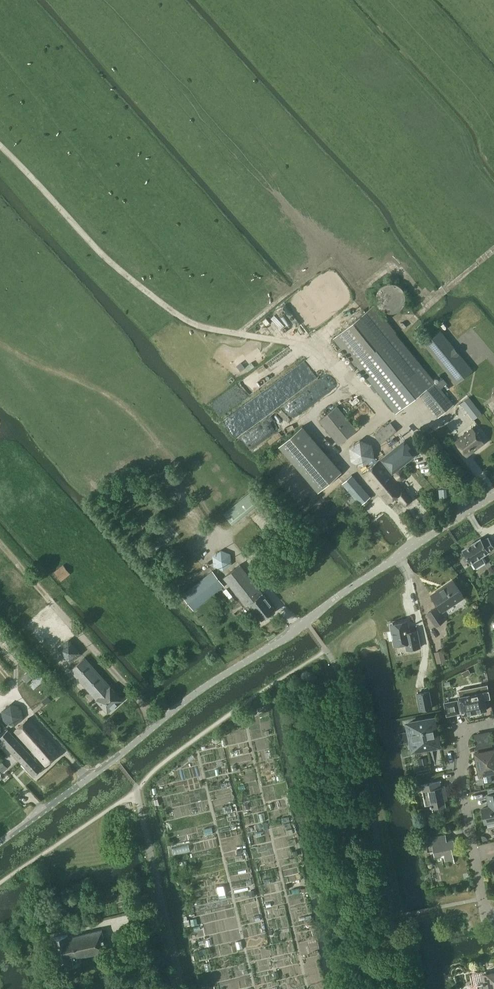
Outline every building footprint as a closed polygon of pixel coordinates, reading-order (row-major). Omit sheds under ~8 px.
[(405,302),(406,298),(405,293),(403,289),(400,285),(396,283),(391,283),(386,283),(382,285),(379,289),(377,293),(376,297),(377,302),(379,306),(382,310),(386,312),(391,312),(396,312),(400,310),(403,306),(405,302)] [(334,336),(357,364),(396,412),(420,393),(438,416),(454,403),(441,388),(448,382),(443,377),(437,382),(373,304),(334,336)] [(473,370),(441,331),(425,344),(457,382),(473,370)] [(469,397),(461,403),(464,407),(466,410),(474,403),(469,397)] [(320,420),(340,444),(357,429),(337,405),(320,420)] [(374,435),(380,442),(396,429),(390,422),(374,435)] [(319,491),(337,476),(342,471),(303,425),(279,445),(319,491)] [(456,441),(465,453),(467,455),(484,442),(482,438),(481,438),(474,428),(456,441)] [(350,448),(352,461),(364,466),(375,457),(373,444),(361,439),(350,448)] [(381,458),(363,473),(388,503),(397,495),(405,505),(412,499),(392,474),(417,454),(404,439),(387,453),(383,447),(377,452),(381,458)] [(396,472),(396,476),(399,479),(402,479),(405,476),(405,472),(403,470),(399,470),(396,472)] [(343,482),(362,504),(371,496),(356,479),(352,474),(343,482)] [(265,498),(256,487),(224,513),(233,524),(265,498)] [(482,555),(493,547),(493,543),(489,536),(483,540),(482,537),(464,549),(472,562),(473,561),(477,567),(486,561),(482,555)] [(212,556),(213,567),(223,572),(232,565),(231,554),(221,550),(212,556)] [(224,576),(245,603),(247,605),(249,603),(262,619),(276,608),(240,563),(224,576)] [(54,572),(60,581),(69,574),(63,565),(54,572)] [(183,593),(195,608),(225,584),(213,569),(183,593)] [(439,605),(435,607),(428,611),(437,624),(444,620),(439,612),(442,610),(464,595),(453,580),(432,595),(439,605)] [(227,588),(223,591),(228,597),(232,594),(227,588)] [(410,631),(408,620),(391,623),(395,645),(406,643),(407,649),(421,647),(418,630),(410,631)] [(56,647),(69,662),(80,652),(68,637),(56,647)] [(443,650),(434,652),(437,663),(446,661),(443,650)] [(71,669),(108,712),(122,699),(85,657),(71,669)] [(20,675),(25,681),(35,674),(30,668),(20,675)] [(28,683),(33,690),(45,681),(39,673),(28,683)] [(458,690),(459,696),(463,714),(487,709),(483,691),(482,685),(472,687),(458,690)] [(417,693),(421,710),(432,707),(429,691),(417,693)] [(41,700),(44,704),(51,699),(48,695),(41,700)] [(457,700),(445,703),(447,715),(460,712),(457,700)] [(1,718),(4,722),(12,724),(21,717),(20,708),(16,705),(8,702),(0,709),(0,713),(1,718)] [(434,717),(408,722),(409,726),(407,726),(408,733),(411,733),(412,738),(409,739),(411,746),(413,745),(413,748),(439,743),(434,717)] [(0,737),(0,738),(34,776),(38,773),(43,768),(34,757),(37,755),(46,765),(59,753),(28,718),(14,730),(34,752),(31,755),(8,729),(0,737)] [(476,752),(478,760),(479,760),(480,765),(479,765),(480,773),(483,773),(485,782),(492,781),(491,772),(493,772),(493,749),(492,742),(477,745),(478,752),(476,752)] [(441,780),(422,784),(426,805),(431,804),(431,806),(432,806),(433,811),(447,808),(444,794),(447,794),(445,786),(443,786),(441,780)] [(490,794),(487,795),(489,803),(490,803),(491,806),(482,808),(485,823),(493,821),(493,793),(490,794)] [(446,833),(425,837),(428,850),(434,849),(435,856),(442,854),(443,855),(444,854),(445,860),(454,858),(453,852),(456,852),(454,838),(447,839),(446,833)] [(225,885),(218,887),(219,895),(226,893),(225,885)] [(106,950),(102,930),(69,938),(68,934),(52,937),(59,968),(73,965),(72,958),(106,950)] [(483,975),(484,981),(477,983),(478,988),(493,988),(493,973),(483,975)]
